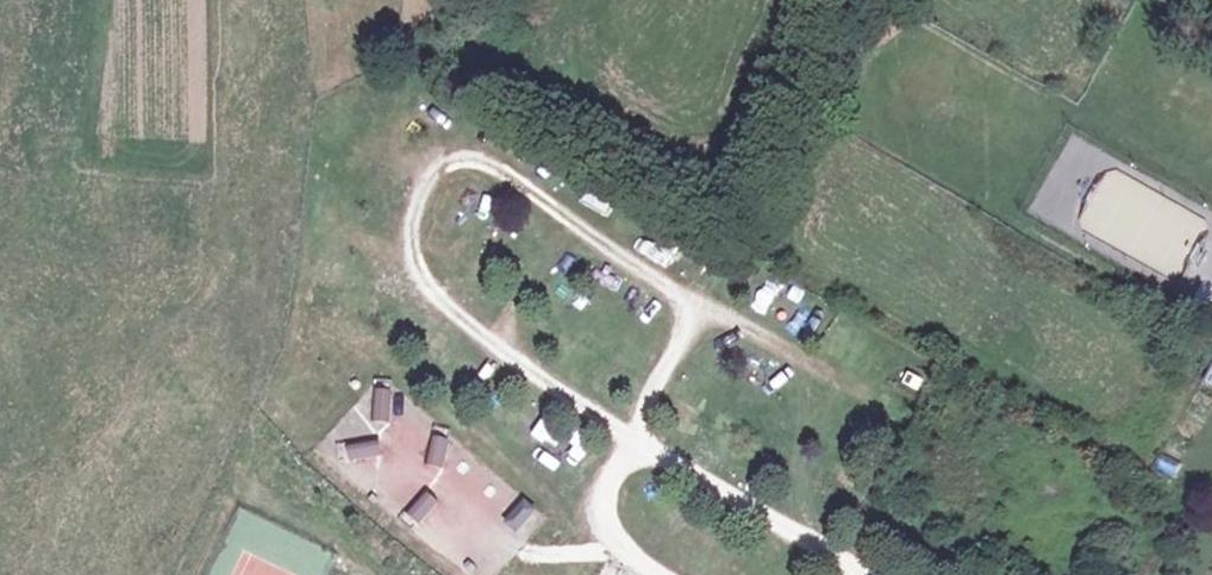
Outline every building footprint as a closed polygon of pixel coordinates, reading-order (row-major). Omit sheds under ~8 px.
[(391,388),(373,386),(370,420),(389,421),(391,388)] [(513,410),(501,422),(533,454),(545,442),(513,410)] [(445,435),(427,434),(424,467),(442,468),(445,435)] [(381,452),(378,435),(345,440),(348,458),(381,452)] [(438,501),(424,489),(402,515),(416,527),(438,501)] [(535,503),(521,492),(499,518),(513,529),(535,503)]
